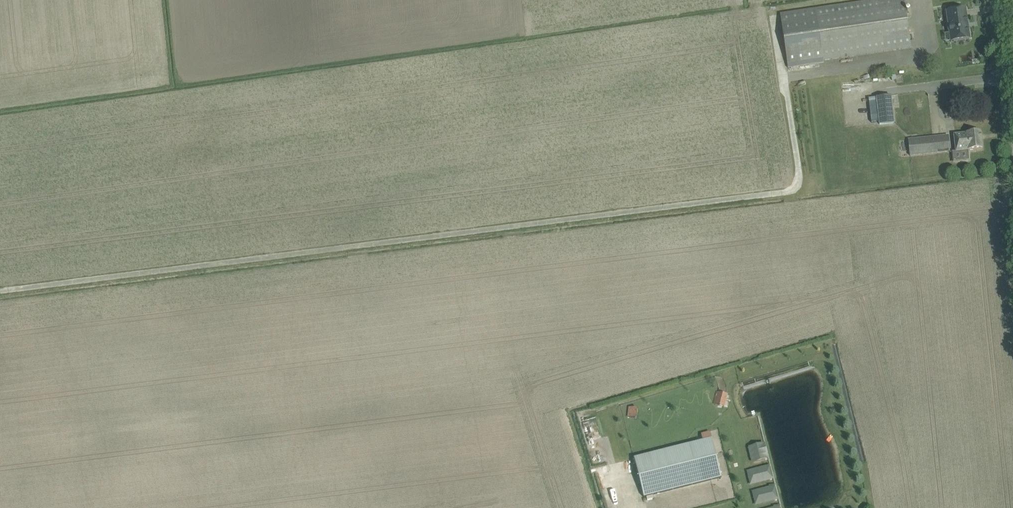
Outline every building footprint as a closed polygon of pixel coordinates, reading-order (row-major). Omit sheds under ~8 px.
[(823,63),(823,60),(911,48),(904,0),(877,0),(780,14),(788,68),(823,63)] [(970,39),(966,9),(947,11),(951,42),(970,39)] [(894,123),(891,96),(876,98),(869,99),(872,123),(879,122),(879,124),(894,123)] [(953,163),(970,161),(969,150),(982,149),(980,132),(954,135),(956,150),(951,151),(953,163)] [(910,156),(950,151),(948,136),(908,140),(910,156)] [(702,441),(711,439),(710,433),(701,435),(702,441)] [(644,497),(721,478),(711,439),(634,458),(644,497)]
